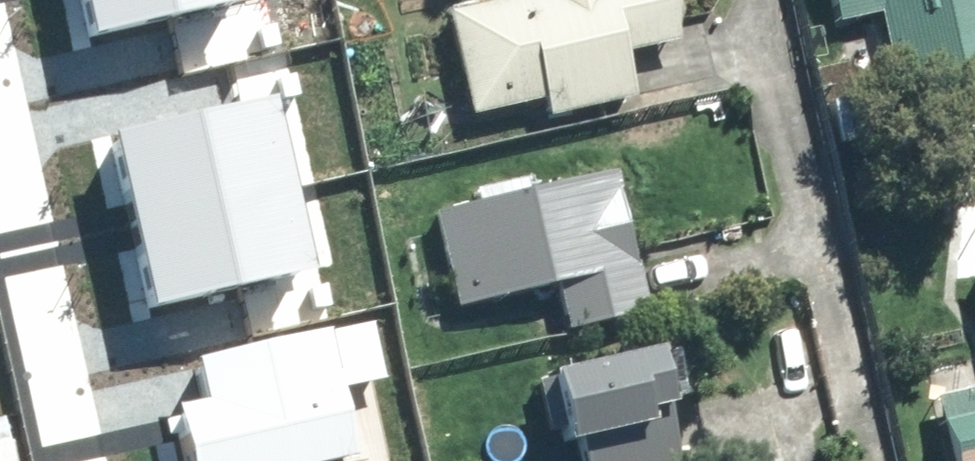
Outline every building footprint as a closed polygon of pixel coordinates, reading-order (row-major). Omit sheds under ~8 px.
[(96,30),(217,0),(88,0),(96,30)] [(658,0),(514,0),(431,20),(458,128),(530,110),(535,130),(623,108),(612,63),(670,49),(658,0)] [(824,27),(867,17),(889,113),(974,93),(974,0),(818,0),(824,27)] [(120,146),(156,288),(314,249),(278,106),(120,146)] [(468,205),(421,217),(446,318),(549,293),(560,339),(641,319),(606,176),(521,196),(518,182),(465,195),(468,205)] [(974,334),(974,276),(962,279),(974,334)] [(209,460),(325,460),(376,450),(363,389),(386,384),(373,322),(210,356),(220,404),(198,408),(209,460)] [(525,390),(542,460),(552,460),(568,457),(569,460),(666,460),(642,362),(525,390)] [(924,401),(938,460),(974,460),(974,389),(924,401)]
